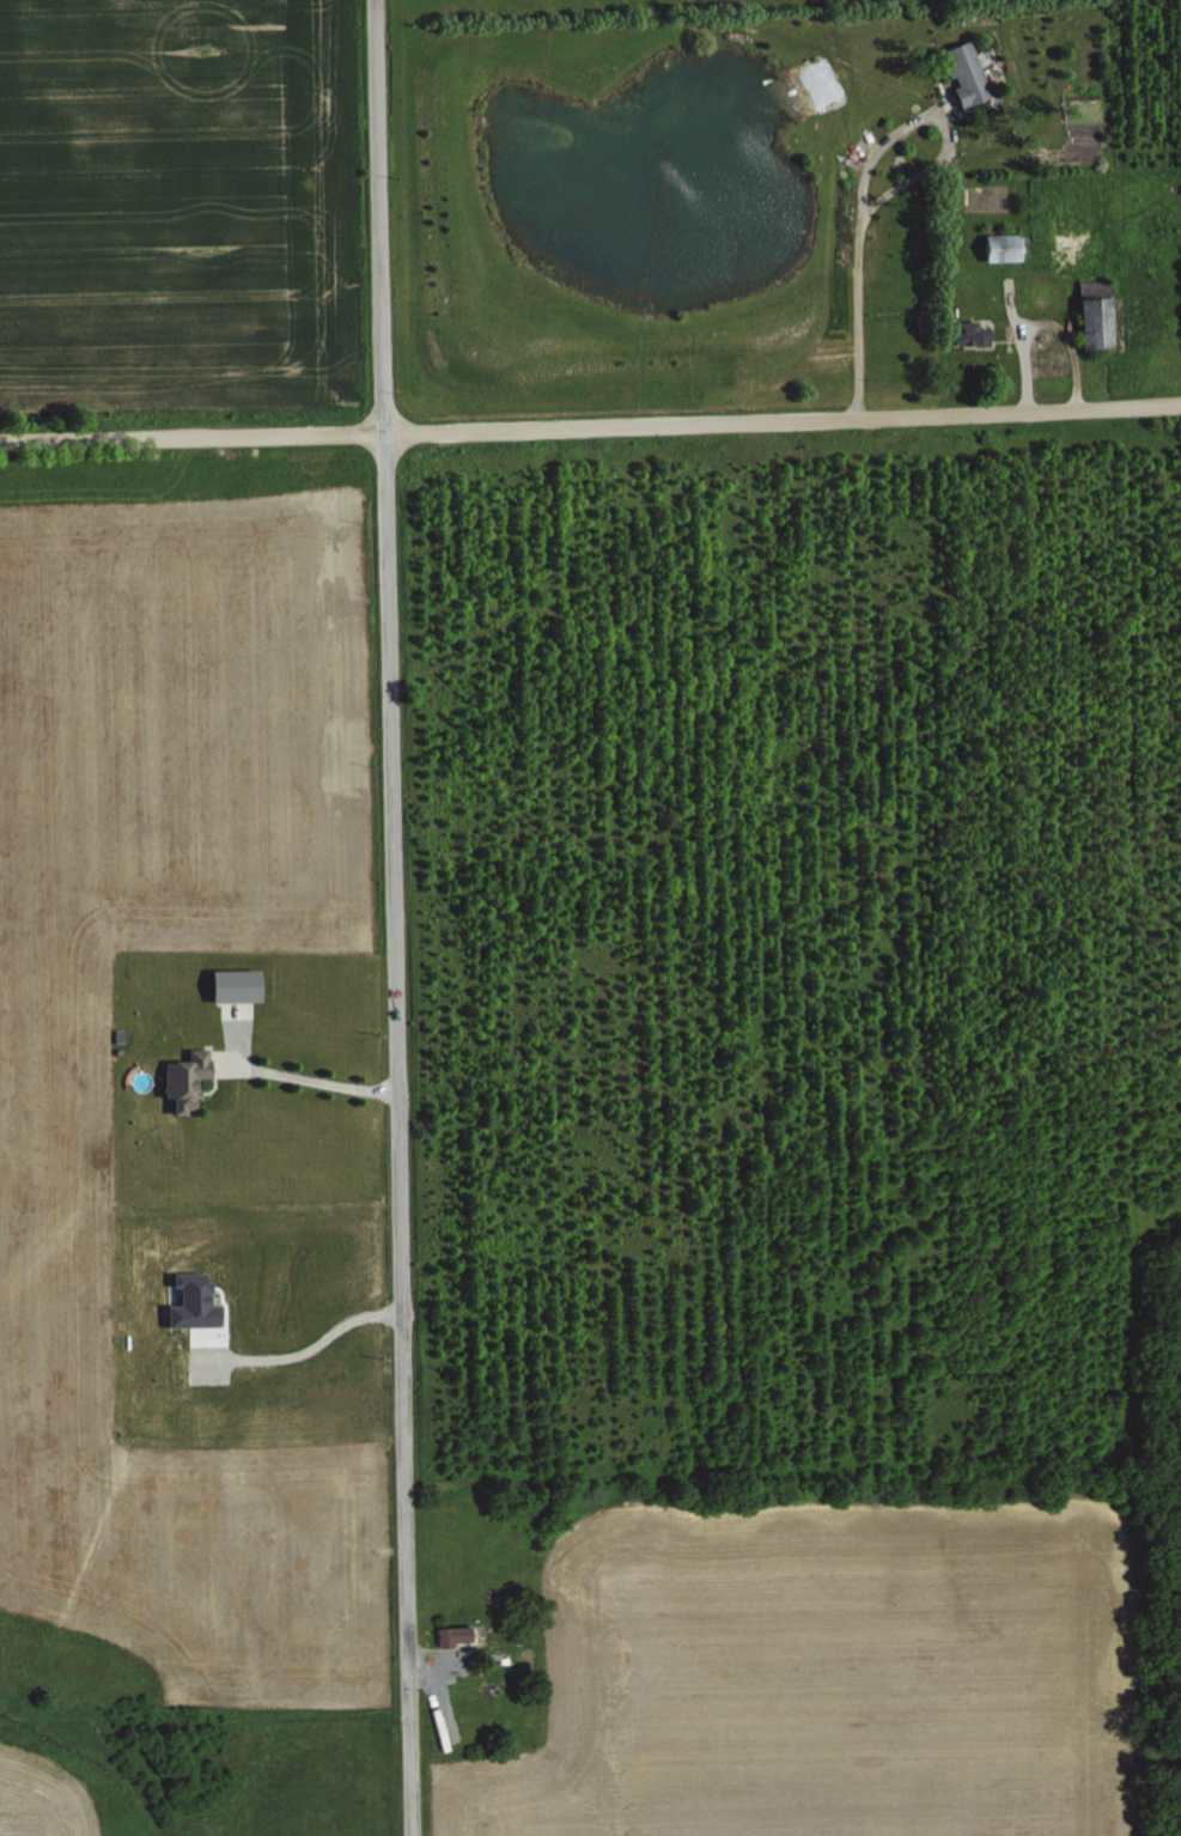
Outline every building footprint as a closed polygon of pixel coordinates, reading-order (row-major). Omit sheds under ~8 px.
[(960,106),(991,95),(970,37),(941,48),(954,85),(953,85),(960,106)] [(1022,259),(1021,232),(985,233),(986,260),(1022,259)] [(989,320),(955,321),(955,344),(990,343),(989,320)] [(260,1000),(260,968),(211,969),(212,1001),(260,1000)] [(163,1061),(166,1098),(173,1097),(174,1112),(198,1110),(195,1078),(210,1077),(207,1047),(187,1048),(188,1060),(163,1061)] [(219,1325),(219,1303),(211,1303),(211,1280),(205,1280),(205,1271),(173,1271),(173,1285),(179,1285),(179,1304),(167,1304),(167,1325),(219,1325)] [(471,1639),(471,1624),(440,1625),(440,1640),(471,1639)]
